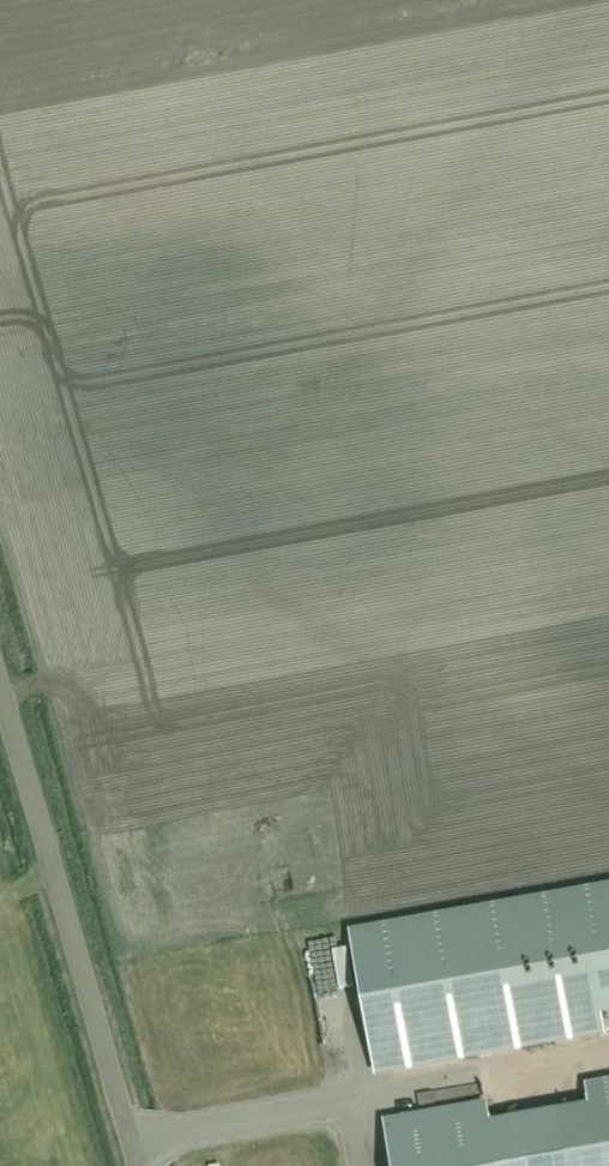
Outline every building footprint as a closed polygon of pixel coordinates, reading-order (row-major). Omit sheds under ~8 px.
[(579,888),(602,1016),(608,1015),(608,882),(579,888)] [(602,1016),(579,888),(349,929),(376,1076),(606,1035),(602,1016)] [(592,1088),(595,1103),(606,1165),(608,1165),(608,1085),(592,1088)] [(490,1122),(498,1165),(606,1165),(595,1103),(490,1122)] [(386,1126),(393,1165),(498,1165),(490,1122),(487,1107),(386,1126)]
